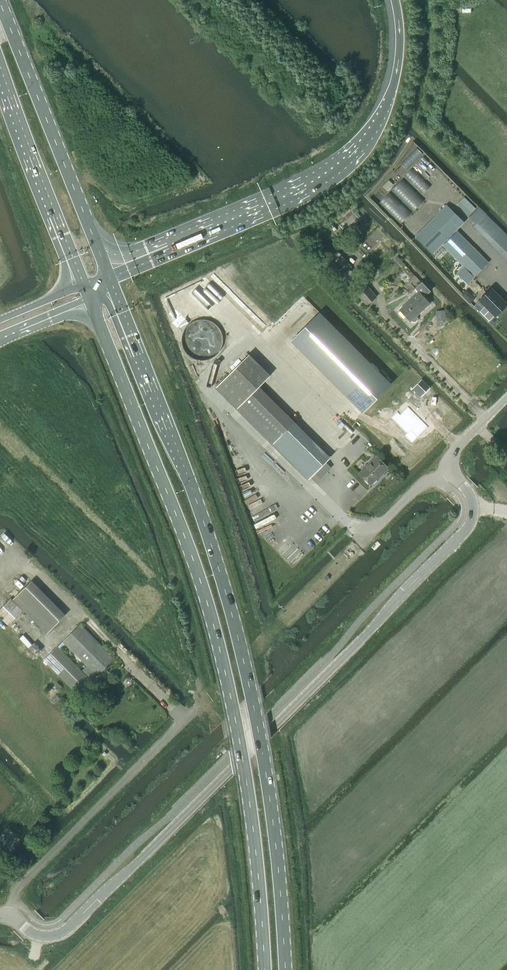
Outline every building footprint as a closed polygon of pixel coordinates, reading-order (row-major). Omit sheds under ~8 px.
[(464,197),(457,204),(468,215),(475,208),(464,197)] [(446,206),(415,237),(432,254),(451,235),(452,237),(443,245),(465,266),(463,268),(457,273),(467,283),(488,263),(457,232),(454,234),(453,233),(463,223),(446,206)] [(499,253),(506,261),(506,236),(479,207),(468,218),(475,224),(473,227),(499,253)] [(343,222),(340,225),(346,233),(361,220),(354,212),(343,222)] [(346,281),(354,274),(349,269),(352,267),(337,251),(327,261),(346,281)] [(401,267),(404,264),(397,256),(394,259),(401,267)] [(419,292),(400,310),(411,321),(412,320),(413,321),(415,321),(417,319),(417,317),(416,316),(429,303),(423,297),(430,291),(422,283),(415,289),(419,292)] [(366,285),(356,293),(366,305),(376,296),(366,285)] [(474,306),(479,312),(480,311),(489,321),(494,316),(494,317),(506,304),(491,288),(474,306)] [(467,290),(462,294),(470,302),(475,298),(467,290)] [(445,310),(436,311),(437,320),(446,319),(445,310)] [(320,312),(291,341),(363,412),(391,384),(320,312)] [(195,357),(201,358),(207,357),(213,354),(217,350),(220,344),(221,338),(220,332),(218,327),(213,322),(208,319),(202,318),(195,319),(190,322),(185,326),(183,332),(182,338),(182,344),(185,349),(189,354),(195,357)] [(274,443),(295,422),(259,387),(271,375),(249,354),(217,386),(274,443)] [(422,379),(412,388),(420,396),(430,387),(422,379)] [(400,414),(397,411),(392,417),(408,433),(411,430),(417,437),(428,426),(408,406),(400,414)] [(295,422),(274,443),(309,479),(330,457),(295,422)] [(347,440),(346,441),(353,448),(364,438),(357,431),(355,432),(347,440)] [(382,475),(389,468),(377,456),(360,473),(371,484),(381,474),(382,475)] [(47,632),(65,614),(32,580),(14,597),(47,632)] [(8,623),(23,609),(11,597),(0,608),(0,614),(8,623)] [(113,658),(81,624),(63,641),(83,661),(88,666),(84,669),(89,675),(93,671),(96,674),(102,669),(104,671),(107,668),(105,666),(113,658)] [(91,679),(78,666),(57,646),(44,659),(77,693),(91,679)] [(57,682),(45,694),(47,696),(51,697),(62,686),(57,682)]
